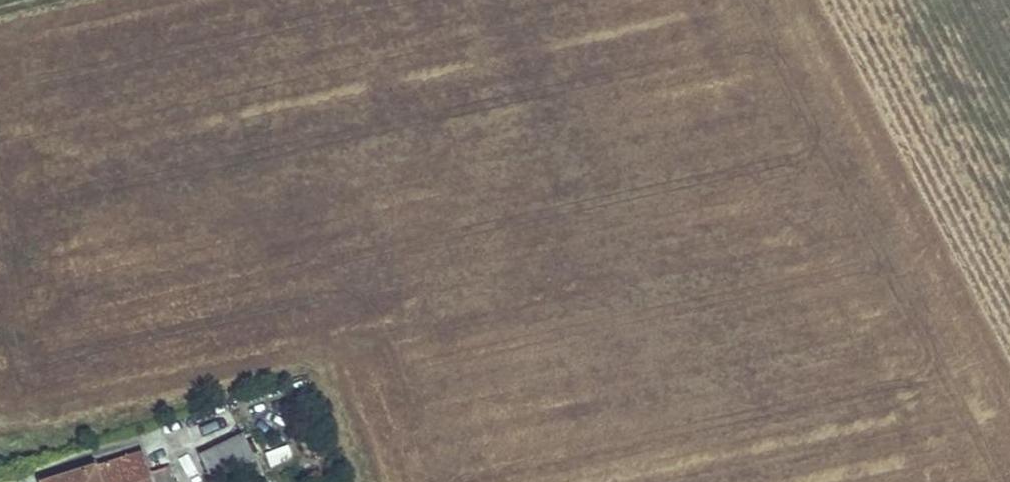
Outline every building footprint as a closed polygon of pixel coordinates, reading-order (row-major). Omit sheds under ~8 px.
[(200,456),(211,479),(253,459),(242,436),(200,456)] [(265,452),(268,468),(293,463),(289,447),(265,452)] [(170,466),(149,472),(143,454),(55,481),(175,481),(170,466)] [(211,479),(212,481),(248,481),(261,476),(253,459),(211,479)]
